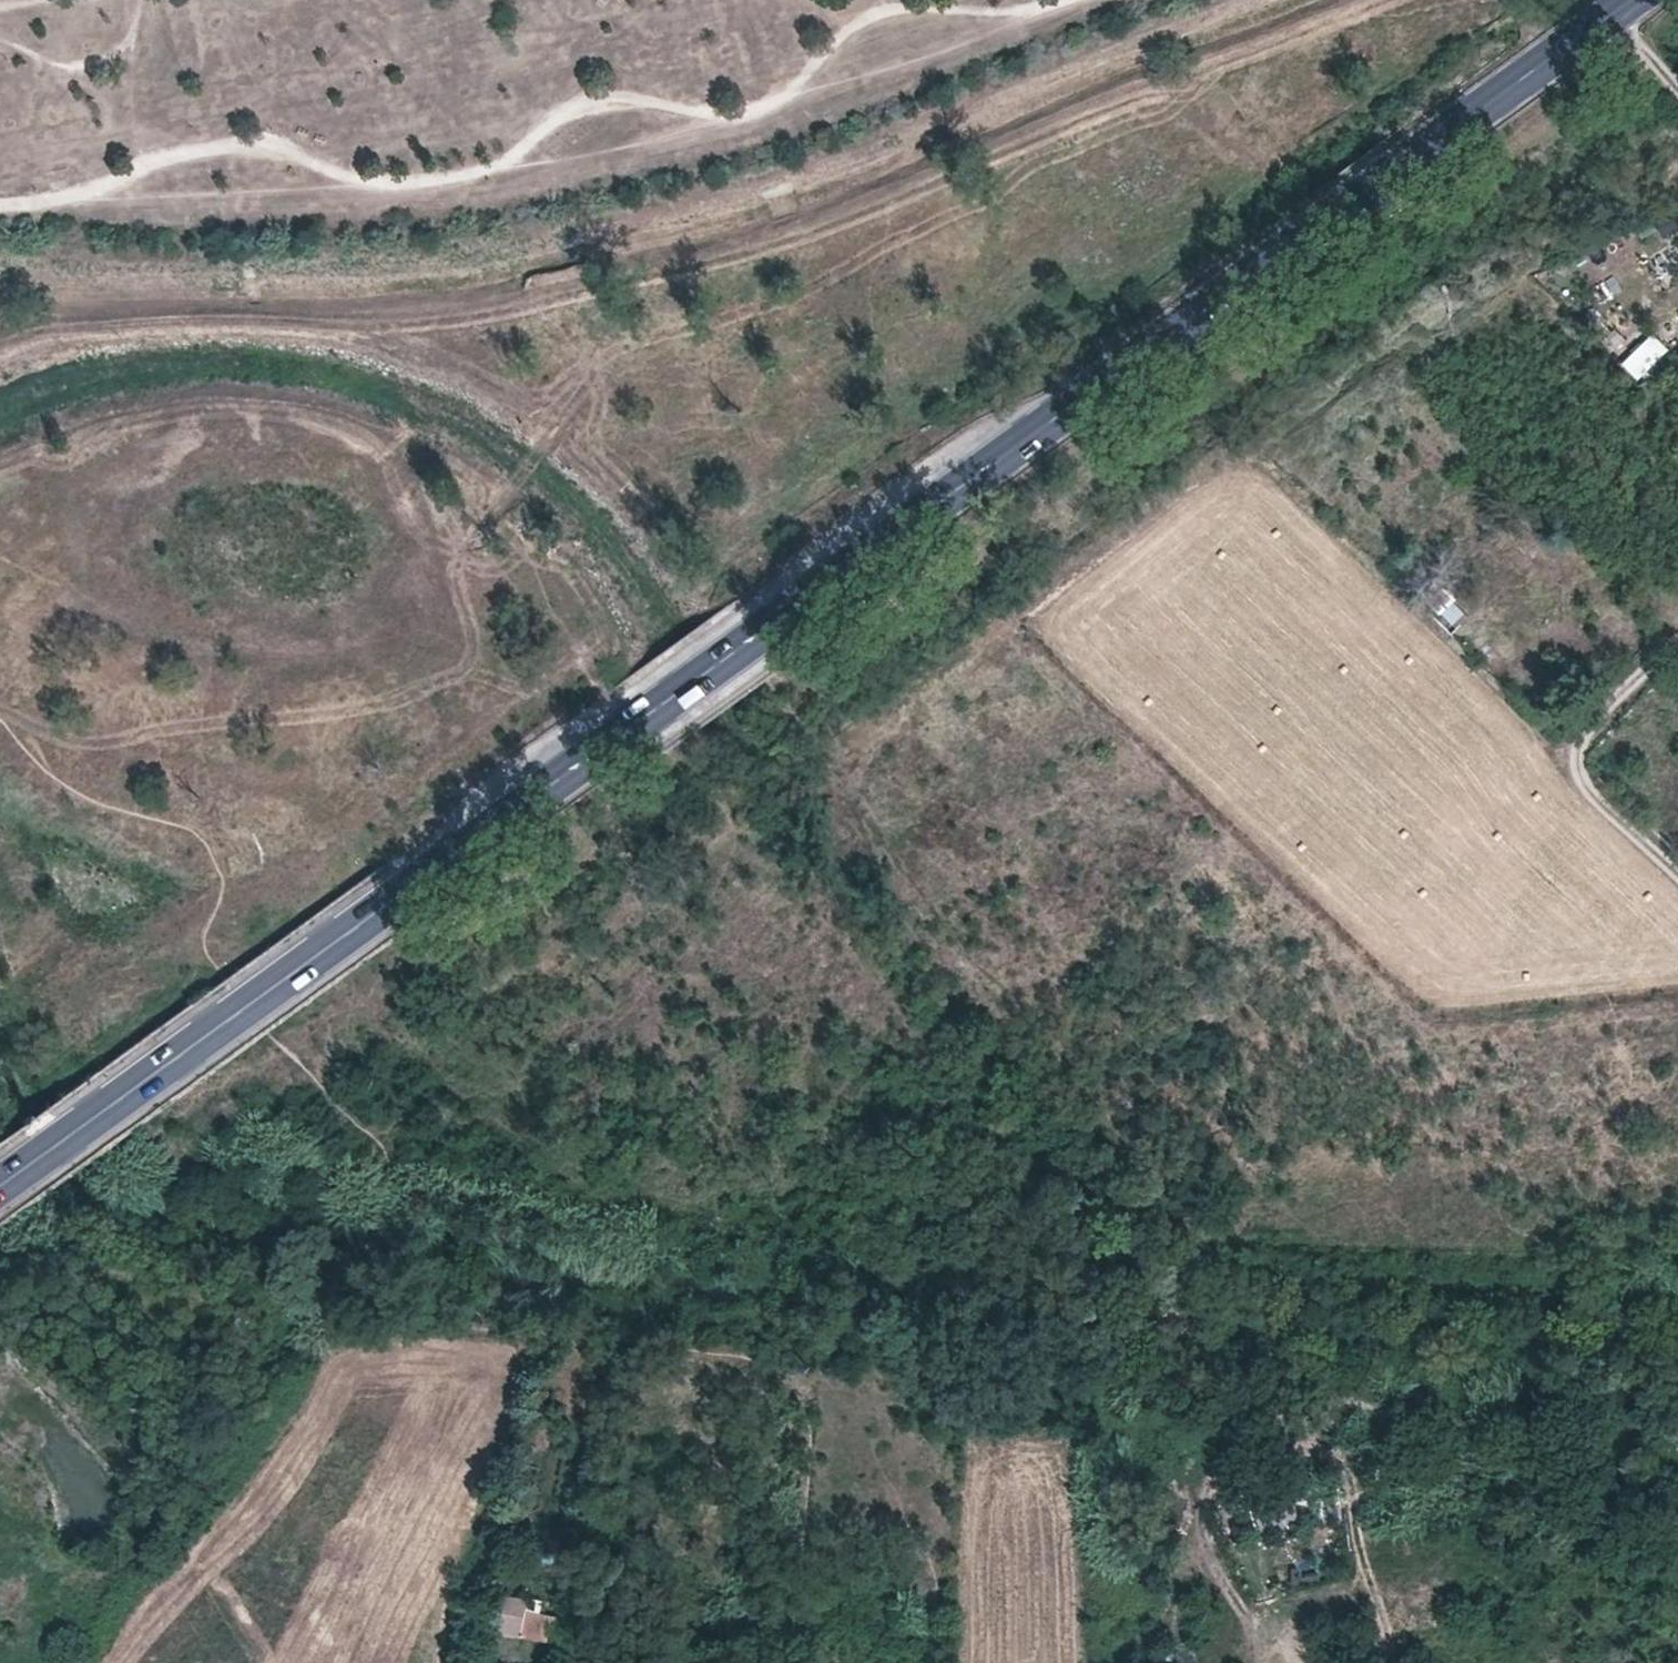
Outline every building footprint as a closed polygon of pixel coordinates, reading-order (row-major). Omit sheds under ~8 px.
[(1651,330),(1620,362),(1639,379),(1669,347),(1651,330)] [(551,1631),(569,1634),(571,1624),(572,1618),(527,1610),(522,1637),(549,1643),(551,1631)]
